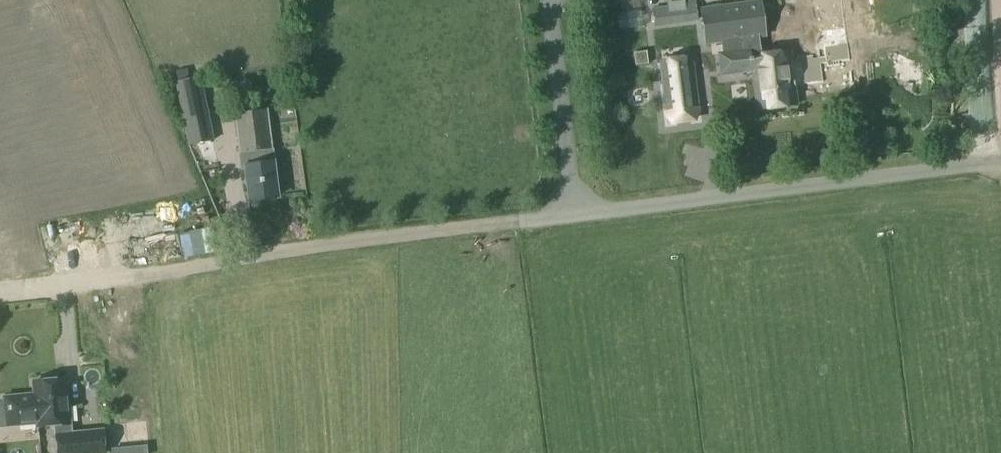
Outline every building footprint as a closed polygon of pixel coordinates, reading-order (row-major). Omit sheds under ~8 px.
[(702,3),(704,17),(707,44),(723,42),(724,53),(719,54),(721,75),(752,72),(757,110),(796,105),(804,104),(802,85),(794,86),(790,54),(761,57),(759,38),(765,37),(764,28),(777,27),(774,0),(702,0),(702,3)] [(839,0),(805,0),(808,38),(819,37),(819,47),(842,45),(839,0)] [(652,10),(654,29),(696,24),(693,2),(684,3),(684,7),(652,10)] [(651,48),(631,50),(633,67),(653,64),(651,48)] [(664,107),(698,103),(692,60),(658,64),(664,107)] [(203,76),(179,80),(190,143),(214,139),(203,76)] [(269,110),(237,113),(242,168),(246,168),(249,200),(277,198),(274,164),(263,165),(261,151),(272,150),(269,110)] [(176,221),(182,245),(207,240),(201,215),(176,221)] [(155,232),(177,229),(175,220),(154,224),(155,232)] [(104,333),(85,335),(87,348),(105,346),(104,333)] [(37,424),(38,428),(58,425),(59,435),(57,436),(58,452),(104,452),(102,431),(69,434),(67,424),(70,424),(65,380),(57,381),(55,378),(52,376),(45,377),(42,379),(41,382),(33,383),(34,396),(4,399),(4,402),(0,402),(0,428),(37,424)]
